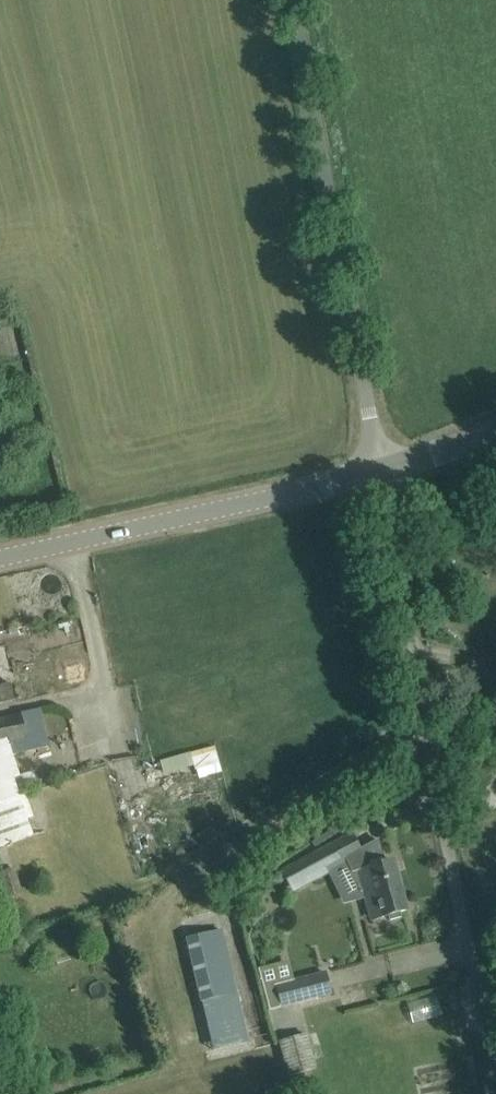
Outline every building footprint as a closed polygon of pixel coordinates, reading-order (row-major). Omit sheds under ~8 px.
[(15,700),(11,682),(0,684),(0,703),(15,700)] [(0,756),(12,754),(47,745),(39,708),(0,717),(0,755),(0,756)] [(195,770),(220,762),(214,746),(190,754),(195,770)] [(33,835),(14,778),(20,776),(12,754),(0,756),(0,755),(0,846),(33,835)] [(344,822),(347,827),(348,829),(355,825),(350,818),(344,822)] [(353,833),(302,861),(312,881),(332,870),(355,861),(371,917),(382,914),(382,917),(406,910),(393,861),(385,863),(378,840),(361,849),(353,833)] [(242,1024),(236,995),(237,994),(222,930),(185,939),(200,1003),(213,1000),(219,1029),(242,1024)] [(325,972),(276,986),(281,1006),(294,1002),(295,1003),(330,993),(325,972)] [(312,1007),(303,1009),(307,1024),(316,1022),(312,1007)] [(316,1069),(305,1034),(278,1042),(289,1077),(316,1069)]
